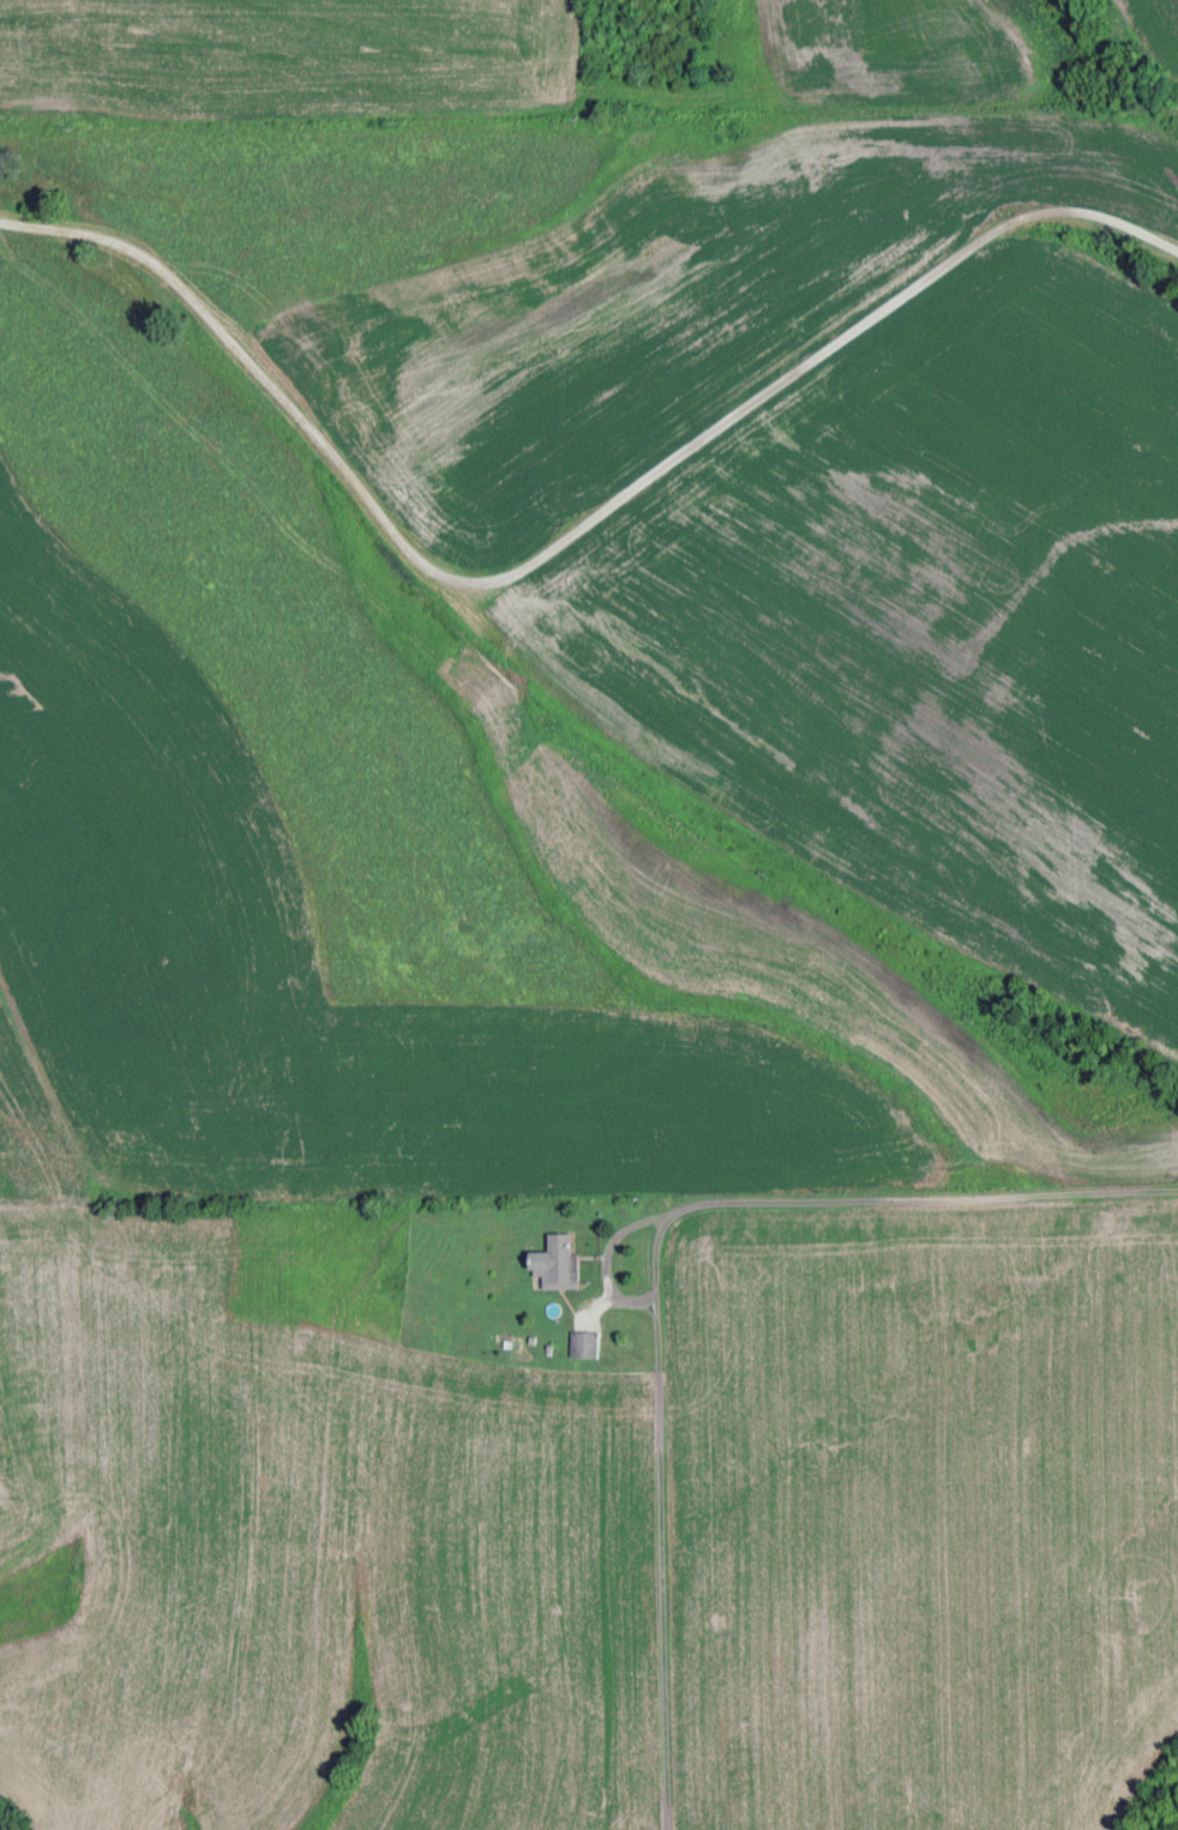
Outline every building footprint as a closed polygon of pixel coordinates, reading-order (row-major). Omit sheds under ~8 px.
[(575,1287),(574,1238),(547,1238),(547,1255),(530,1256),(530,1275),(549,1274),(549,1287),(575,1287)] [(571,1363),(598,1363),(598,1337),(571,1337),(571,1363)]
